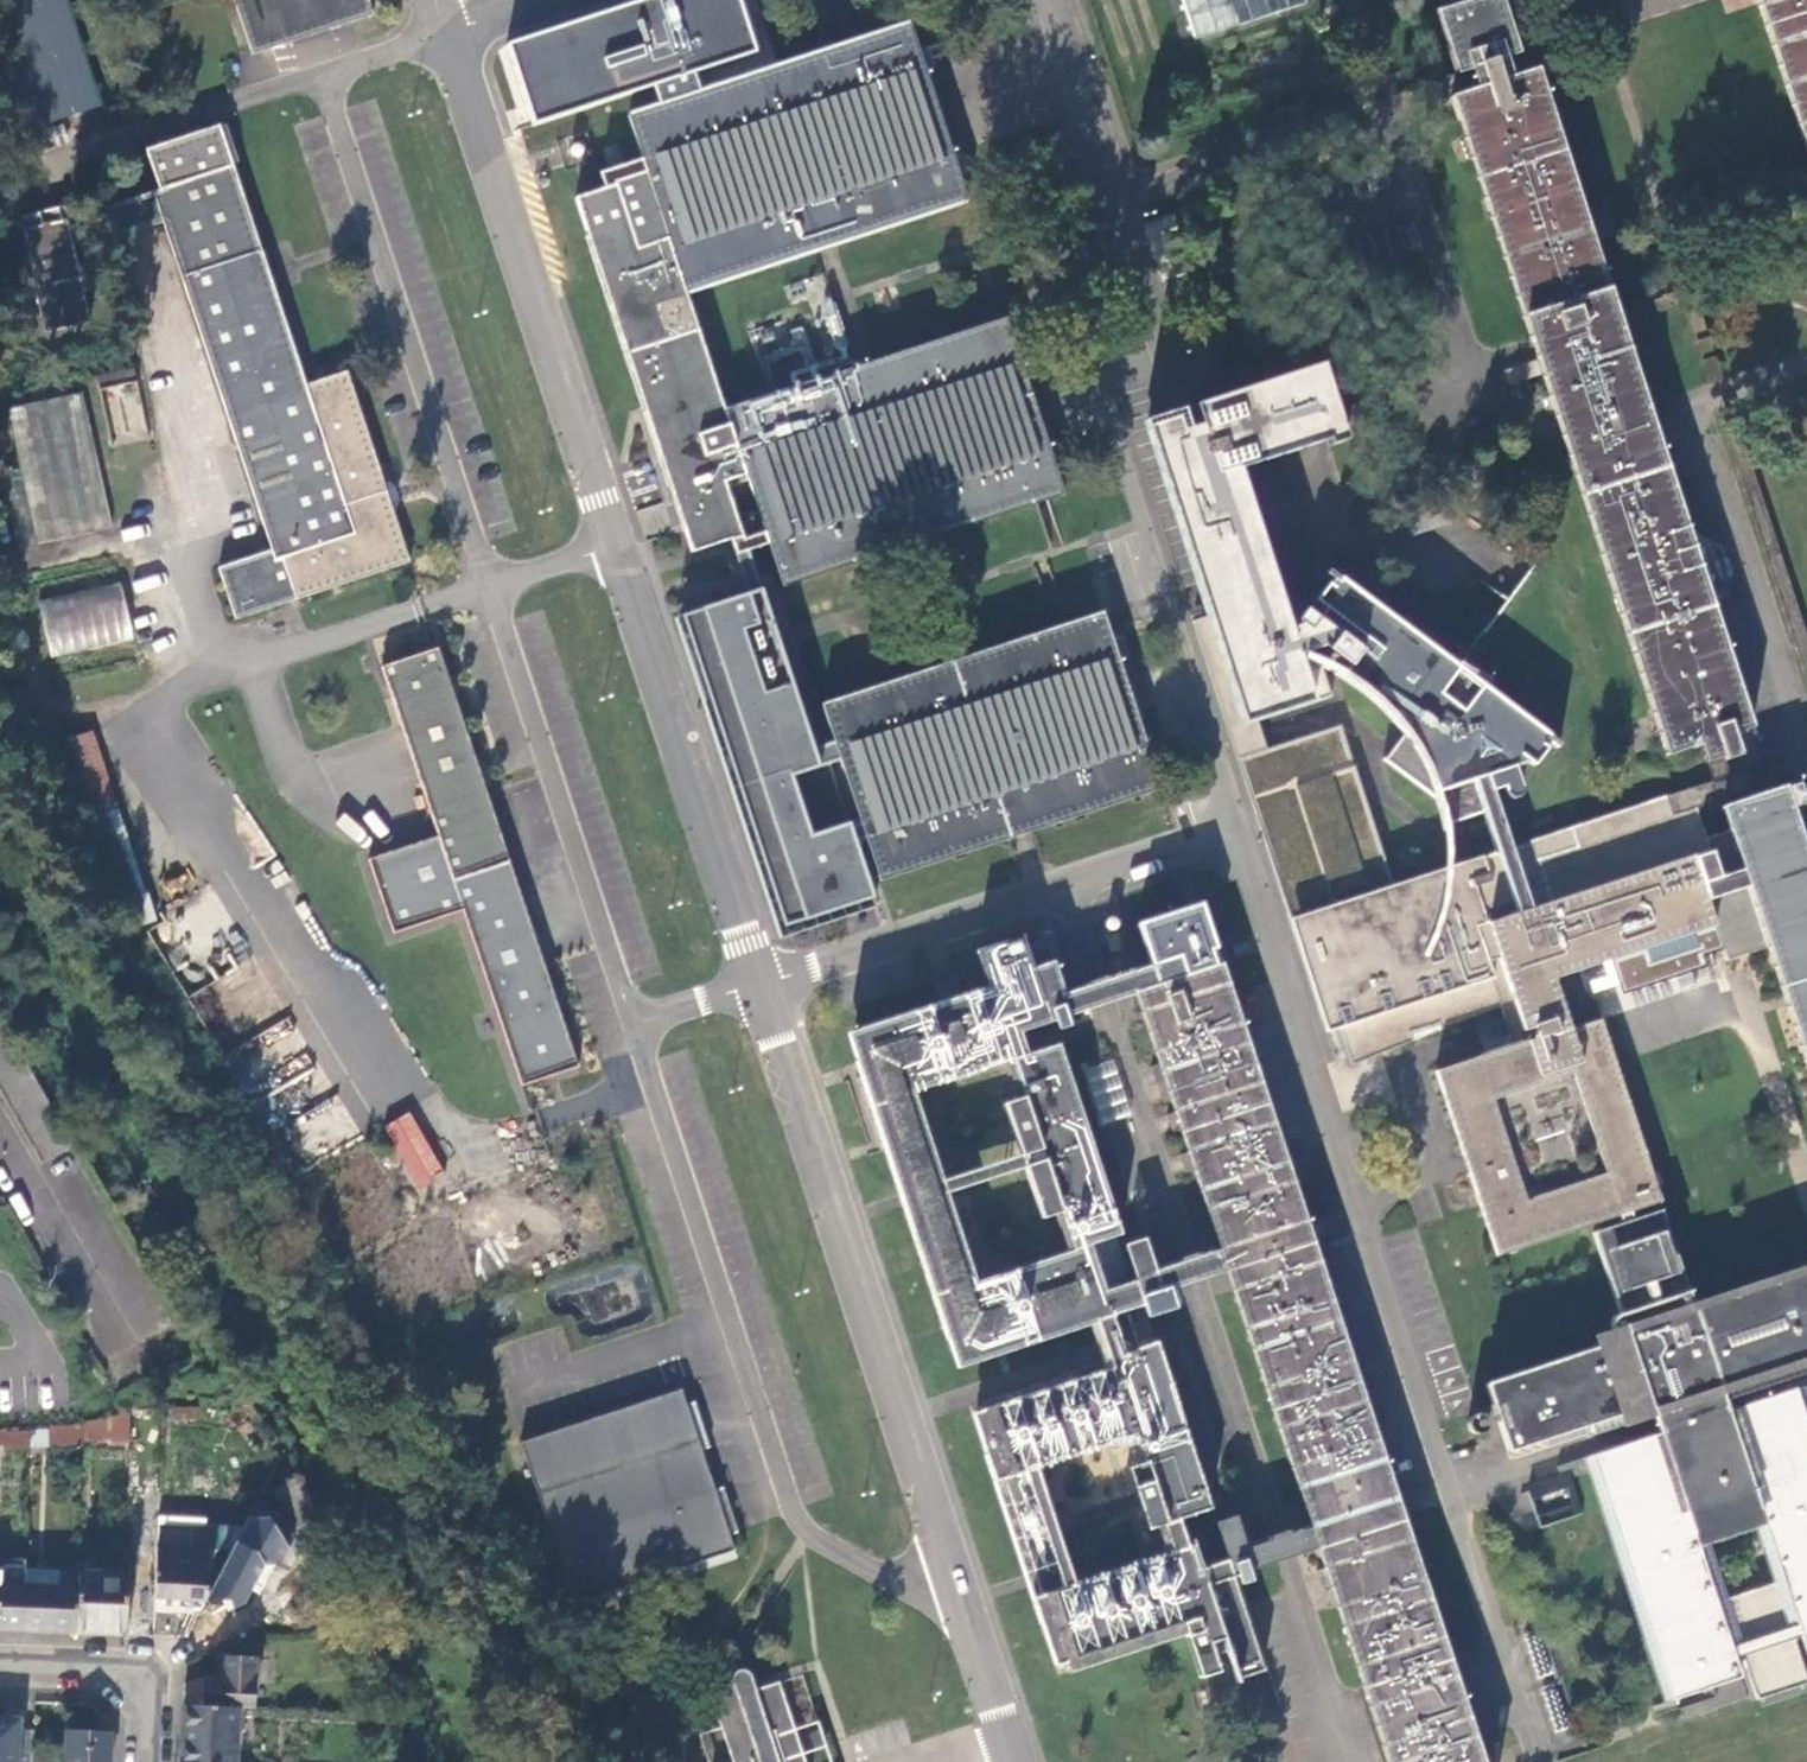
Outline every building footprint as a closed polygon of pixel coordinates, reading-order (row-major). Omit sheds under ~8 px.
[(30,126),(38,124),(71,113),(57,70),(35,0),(0,0),(0,31),(30,126)] [(237,3),(254,53),(355,20),(375,14),(370,0),(236,0),(237,3)] [(1308,0),(1186,0),(1198,37),(1253,20),(1308,1),(1308,0)] [(1537,359),(1543,378),(1562,436),(1666,756),(1700,745),(1706,762),(1714,759),(1723,756),(1724,759),(1740,754),(1733,734),(1752,728),(1686,525),(1683,514),(1680,506),(1621,325),(1619,318),(1616,311),(1538,70),(1512,78),(1506,59),(1520,54),(1518,47),(1502,0),(1474,0),(1437,12),(1451,54),(1457,74),(1473,69),(1476,78),(1479,86),(1451,95),(1530,339),(1537,359)] [(1722,18),(1759,7),(1756,0),(1717,0),(1722,18)] [(1759,7),(1806,156),(1806,0),(1756,0),(1759,7)] [(839,245),(968,202),(952,153),(918,47),(911,25),(877,36),(823,54),(679,101),(664,106),(630,117),(643,160),(687,295),(820,251),(829,248),(839,245)] [(34,133),(40,152),(68,142),(63,124),(40,131),(34,133)] [(162,190),(235,166),(222,125),(148,149),(162,190)] [(687,295),(643,160),(611,171),(616,186),(606,189),(576,199),(645,405),(678,502),(688,499),(703,547),(733,538),(738,553),(750,550),(769,543),(767,536),(766,531),(745,538),(726,480),(747,473),(725,411),(687,295)] [(272,275),(235,166),(162,190),(106,208),(114,238),(128,234),(165,224),(273,550),(219,567),(237,619),(411,562),(391,500),(387,489),(349,371),(308,384),(305,377),(272,275)] [(90,321),(66,208),(21,216),(37,290),(45,330),(90,321)] [(1680,291),(1616,311),(1619,318),(1621,325),(1683,305),(1709,383),(1713,396),(1806,686),(1806,639),(1730,402),(1727,392),(1722,379),(1697,301),(1806,266),(1806,250),(1692,287),(1680,291)] [(1049,498),(1063,493),(1049,449),(1036,410),(1028,385),(1019,357),(1006,318),(877,361),(868,364),(859,367),(725,411),(747,473),(766,531),(767,536),(769,543),(784,586),(919,541),(1037,502),(1049,498)] [(1543,378),(1537,359),(1500,371),(1506,390),(1543,378)] [(1329,439),(1347,433),(1323,362),(1232,393),(1204,401),(1195,404),(1202,424),(1190,428),(1183,408),(1162,415),(1145,421),(1173,513),(1197,587),(1205,616),(1241,725),(1254,720),(1314,702),(1297,651),(1300,650),(1321,644),(1341,659),(1350,665),(1363,650),(1320,617),(1306,607),(1296,620),(1303,624),(1291,628),(1278,589),(1246,491),(1238,466),(1329,439)] [(98,375),(100,389),(135,383),(132,368),(98,375)] [(97,390),(126,525),(166,517),(138,382),(135,383),(100,389),(97,390)] [(83,393),(7,408),(19,468),(2,472),(18,548),(112,529),(83,393)] [(1349,439),(1347,433),(1329,439),(1331,445),(1349,439)] [(688,499),(678,502),(681,513),(686,528),(693,550),(703,547),(688,499)] [(750,550),(738,553),(746,581),(750,593),(756,591),(762,589),(758,579),(750,550)] [(1512,597),(1459,667),(1498,696),(1570,599),(1532,570),(1512,597)] [(1476,779),(1499,851),(1506,849),(1512,847),(1496,795),(1507,792),(1509,798),(1510,801),(1512,803),(1516,804),(1519,804),(1522,802),(1523,799),(1524,796),(1523,788),(1517,766),(1526,763),(1537,770),(1558,740),(1498,696),(1459,667),(1335,574),(1316,600),(1327,608),(1320,617),(1363,650),(1350,665),(1343,675),(1363,688),(1382,703),(1396,717),(1405,731),(1396,743),(1384,758),(1438,797),(1442,789),(1476,779)] [(120,582),(37,603),(51,659),(134,639),(120,582)] [(840,762),(834,742),(829,744),(824,745),(814,749),(762,589),(756,591),(750,593),(716,605),(707,607),(681,616),(783,929),(794,925),(845,909),(874,899),(869,885),(867,879),(856,845),(866,841),(859,820),(850,823),(831,765),(840,762)] [(1110,636),(1103,612),(1068,623),(1056,627),(957,660),(893,681),(886,683),(880,685),(822,704),(834,742),(840,762),(859,820),(866,841),(879,882),(1013,838),(1022,835),(1031,833),(1160,790),(1155,774),(1145,744),(1110,636)] [(1241,725),(1205,616),(1193,619),(1291,918),(1305,914),(1241,725)] [(439,648),(384,666),(441,835),(371,858),(395,929),(466,908),(523,1082),(540,1077),(580,1065),(488,793),(439,648)] [(1254,720),(1241,725),(1305,914),(1393,887),(1340,724),(1263,749),(1254,720)] [(56,743),(31,751),(58,828),(104,906),(146,893),(92,730),(56,743)] [(1724,759),(1723,756),(1714,759),(1706,762),(1712,781),(1715,791),(1719,802),(1742,794),(1744,799),(1752,797),(1758,795),(1756,790),(1796,777),(1793,767),(1790,757),(1729,776),(1724,759)] [(1744,868),(1768,945),(1784,996),(1786,1001),(1788,1006),(1806,1065),(1806,854),(1791,806),(1804,801),(1799,784),(1788,788),(1787,785),(1758,795),(1752,797),(1744,799),(1723,806),(1731,830),(1744,868)] [(1513,869),(1526,907),(1690,853),(1699,882),(1744,868),(1731,830),(1705,838),(1696,810),(1531,864),(1513,869)] [(1728,958),(1768,945),(1744,868),(1699,882),(1690,853),(1526,907),(1513,869),(1531,864),(1527,849),(1526,843),(1512,847),(1506,849),(1499,851),(1485,856),(1463,864),(1440,871),(1441,876),(1446,893),(1444,905),(1440,919),(1429,946),(1493,975),(1503,1004),(1514,1036),(1516,1042),(1591,1019),(1575,969),(1583,967),(1598,961),(1614,956),(1618,955),(1631,951),(1711,925),(1718,949),(1725,947),(1728,958)] [(1304,920),(1337,1027),(1351,1064),(1411,1040),(1409,1033),(1439,1024),(1440,1028),(1503,1004),(1493,975),(1429,946),(1440,919),(1444,905),(1446,893),(1441,876),(1440,871),(1393,887),(1305,914),(1304,920)] [(104,906),(128,948),(161,940),(146,893),(104,906)] [(1121,998),(1133,994),(1137,993),(1159,1065),(1170,1097),(1175,1112),(1180,1127),(1188,1151),(1194,1170),(1198,1184),(1219,1249),(1202,1254),(1209,1275),(1228,1270),(1311,1526),(1293,1532),(1299,1552),(1318,1546),(1337,1603),(1366,1691),(1388,1761),(1485,1761),(1475,1733),(1451,1659),(1404,1518),(1401,1506),(1395,1489),(1315,1247),(1313,1240),(1310,1230),(1295,1184),(1280,1140),(1276,1127),(1232,995),(1222,964),(1219,953),(1216,944),(1202,902),(1200,903),(1194,905),(1189,906),(1138,923),(1152,965),(1114,977),(1121,998)] [(1305,914),(1291,918),(1325,1031),(1331,1029),(1337,1027),(1304,920),(1305,914)] [(1001,1349),(1005,1348),(1078,1324),(1098,1318),(1125,1309),(1145,1303),(1137,1280),(1106,1290),(1091,1243),(1121,1233),(1059,1043),(1028,1053),(1020,1030),(1051,1020),(1045,1001),(1035,968),(1027,943),(981,958),(990,986),(961,995),(940,1002),(848,1032),(858,1063),(885,1148),(900,1194),(902,1200),(904,1207),(955,1364),(996,1351),(1001,1349)] [(1097,1006),(1090,986),(1065,994),(1054,961),(1035,968),(1045,1001),(1051,1020),(1054,1029),(1071,1024),(1068,1014),(1097,1006)] [(1591,991),(1583,967),(1575,969),(1591,1019),(1599,1017),(1591,991)] [(1121,998),(1114,977),(1101,982),(1090,986),(1097,1006),(1108,1002),(1121,998)] [(1434,1069),(1478,1202),(1480,1207),(1496,1255),(1592,1223),(1619,1214),(1631,1210),(1662,1201),(1599,1017),(1591,1019),(1516,1042),(1434,1069)] [(1753,1280),(1692,1301),(1662,1209),(1633,1217),(1622,1221),(1594,1230),(1621,1313),(1615,1313),(1609,1319),(1611,1329),(1617,1334),(1623,1332),(1625,1336),(1482,1383),(1493,1415),(1482,1416),(1479,1414),(1475,1413),(1471,1414),(1468,1416),(1466,1418),(1464,1422),(1465,1426),(1466,1429),(1469,1432),(1472,1433),(1476,1434),(1480,1433),(1482,1430),(1484,1427),(1485,1423),(1494,1420),(1504,1451),(1585,1423),(1589,1434),(1656,1415),(1658,1423),(1660,1431),(1639,1438),(1589,1454),(1594,1470),(1615,1534),(1641,1615),(1668,1700),(1717,1684),(1710,1664),(1720,1660),(1730,1657),(1743,1653),(1756,1694),(1757,1698),(1806,1682),(1806,1676),(1794,1637),(1800,1635),(1806,1632),(1806,1428),(1794,1388),(1745,1404),(1728,1409),(1725,1402),(1722,1393),(1806,1363),(1806,1262),(1753,1280)] [(1633,1217),(1631,1210),(1619,1214),(1622,1221),(1633,1217)] [(1171,1287),(1189,1281),(1183,1260),(1156,1269),(1146,1237),(1126,1244),(1137,1280),(1145,1303),(1149,1314),(1176,1306),(1171,1287)] [(1198,1278),(1209,1275),(1202,1254),(1192,1258),(1183,1260),(1189,1281),(1198,1278)] [(1181,1518),(1211,1508),(1204,1484),(1158,1341),(1138,1348),(1125,1309),(1098,1318),(1107,1351),(1114,1371),(1094,1377),(999,1407),(975,1415),(1027,1576),(1029,1581),(1030,1587),(1058,1673),(1187,1632),(1201,1675),(1221,1669),(1212,1641),(1223,1638),(1236,1678),(1264,1668),(1233,1571),(1228,1557),(1199,1567),(1193,1546),(1190,1547),(1181,1518)] [(682,1389),(522,1440),(574,1603),(735,1550),(730,1535),(715,1489),(702,1449),(687,1403),(682,1389)] [(695,1400),(687,1403),(702,1449),(710,1446),(695,1400)] [(196,1421),(197,1408),(187,1409),(187,1422),(196,1421)] [(187,1409),(162,1411),(162,1423),(187,1422),(187,1409)] [(84,1427),(83,1445),(130,1446),(130,1416),(84,1422),(84,1427)] [(83,1445),(84,1427),(51,1429),(51,1432),(29,1434),(28,1448),(83,1445)] [(29,1434),(5,1435),(5,1432),(0,1433),(0,1446),(6,1446),(6,1450),(28,1448),(29,1434)] [(1526,1487),(1541,1526),(1581,1510),(1566,1471),(1526,1487)] [(308,1499),(297,1478),(272,1491),(286,1515),(292,1512),(298,1523),(315,1513),(308,1499)] [(724,1487),(715,1489),(730,1535),(739,1532),(724,1487)] [(1279,1558),(1272,1538),(1245,1547),(1235,1513),(1216,1519),(1228,1557),(1233,1571),(1236,1570),(1240,1580),(1251,1576),(1249,1568),(1279,1558)] [(1272,1538),(1279,1558),(1289,1555),(1299,1552),(1293,1532),(1283,1535),(1272,1538)] [(247,1561),(266,1595),(280,1617),(285,1615),(314,1598),(281,1542),(247,1561)] [(201,1610),(231,1552),(157,1549),(155,1590),(155,1599),(180,1599),(179,1609),(201,1610)] [(59,1588),(59,1576),(59,1572),(25,1571),(25,1581),(25,1587),(59,1588)] [(76,1633),(78,1576),(59,1576),(59,1588),(25,1587),(24,1631),(76,1633)] [(127,1579),(127,1578),(78,1576),(76,1633),(125,1635),(127,1579)] [(24,1631),(25,1587),(25,1581),(19,1581),(18,1586),(0,1586),(0,1630),(24,1631)] [(280,1617),(266,1595),(259,1599),(276,1629),(288,1622),(285,1615),(280,1617)] [(1737,1678),(1730,1657),(1720,1660),(1710,1664),(1717,1684),(1727,1681),(1737,1678)] [(204,1707),(238,1708),(247,1709),(253,1709),(256,1659),(224,1658),(223,1681),(205,1681),(204,1707)] [(733,1678),(733,1681),(712,1688),(723,1726),(734,1761),(805,1761),(791,1719),(779,1682),(755,1690),(753,1683),(753,1680),(752,1678),(750,1674),(747,1671),(743,1669),(740,1670),(737,1671),(735,1674),(734,1675),(733,1678)] [(369,1713),(384,1714),(386,1699),(371,1698),(369,1713)] [(236,1740),(238,1708),(204,1707),(184,1706),(181,1761),(235,1761),(236,1740)] [(247,1709),(238,1708),(236,1740),(245,1741),(247,1709)] [(0,1719),(0,1761),(19,1761),(20,1746),(23,1747),(24,1731),(24,1720),(0,1719)] [(111,1731),(66,1729),(65,1761),(110,1761),(111,1731)] [(19,1761),(32,1761),(33,1731),(24,1731),(23,1747),(20,1746),(19,1761)]
